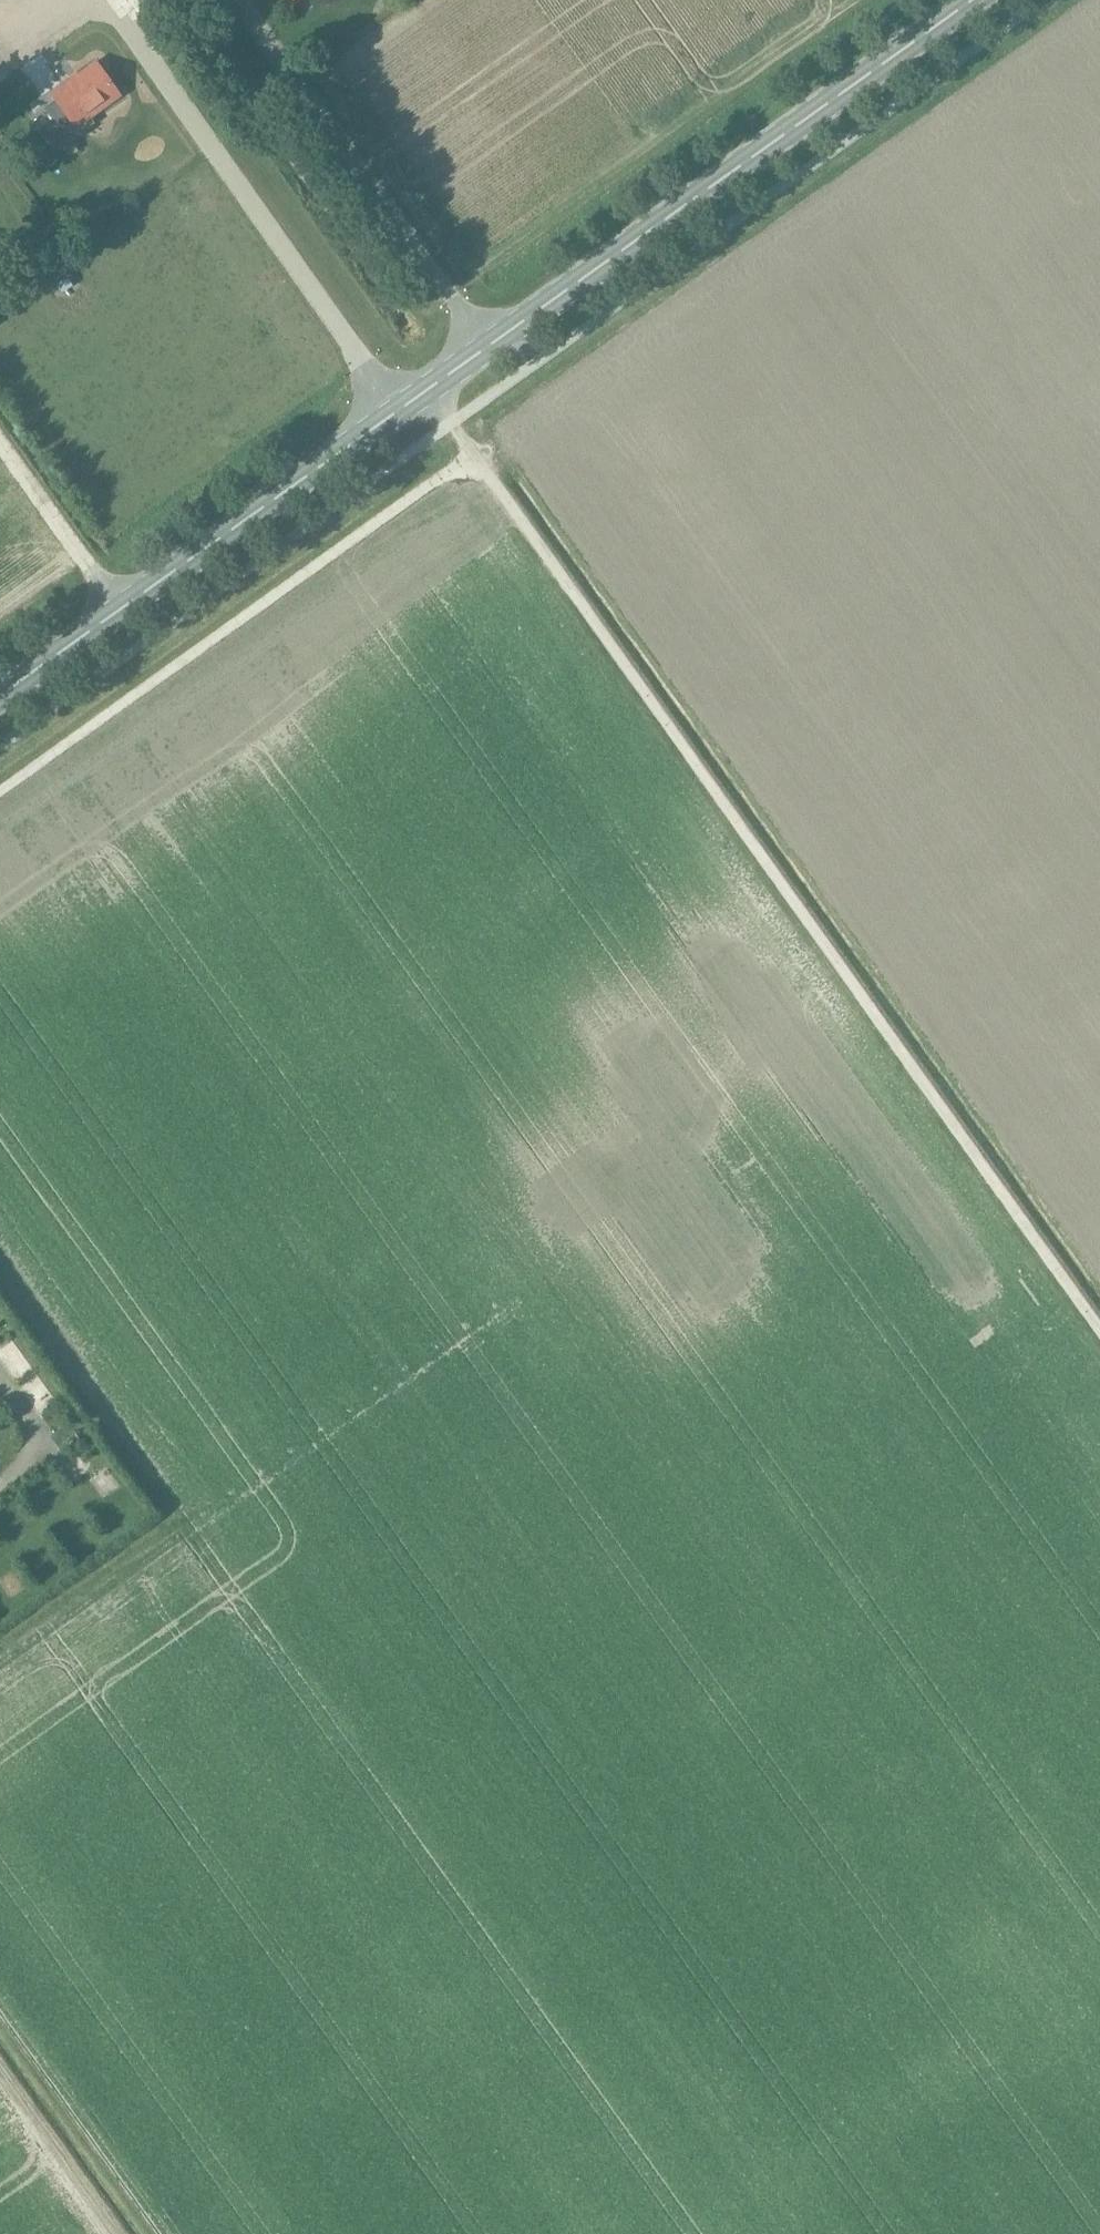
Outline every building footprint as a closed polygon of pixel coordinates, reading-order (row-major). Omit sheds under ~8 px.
[(52,95),(57,101),(46,109),(69,142),(94,124),(90,119),(120,97),(96,64),(52,95)]
